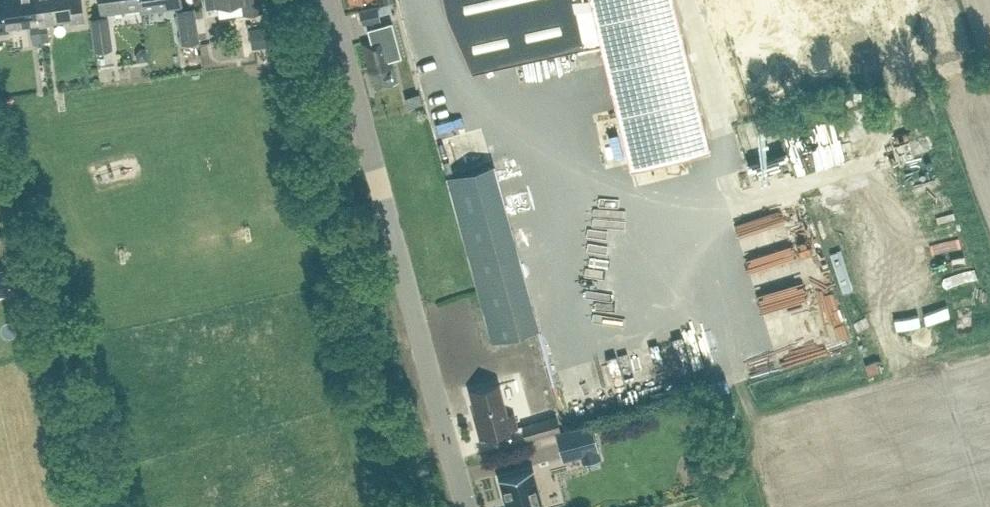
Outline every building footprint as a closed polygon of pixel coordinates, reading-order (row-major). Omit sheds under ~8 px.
[(30,26),(32,41),(41,39),(35,0),(1,0),(1,1),(0,2),(0,31),(8,29),(8,26),(30,23),(30,26)] [(41,39),(48,38),(46,24),(46,20),(68,17),(68,21),(83,19),(80,0),(35,0),(41,39)] [(101,10),(139,4),(140,8),(142,7),(141,0),(99,0),(101,10)] [(243,11),(261,8),(260,0),(241,0),(243,11)] [(628,159),(707,140),(675,0),(444,0),(446,8),(472,68),(598,38),(628,159)] [(359,8),(362,22),(379,18),(376,4),(359,8)] [(177,9),(182,40),(197,37),(193,6),(177,9)] [(91,16),(95,47),(111,45),(106,14),(91,16)] [(370,38),(362,40),(374,85),(397,79),(391,57),(400,55),(390,20),(366,27),(370,38)] [(135,57),(146,56),(145,46),(139,47),(135,51),(135,57)] [(798,167),(787,168),(785,152),(761,155),(764,179),(781,177),(783,192),(800,190),(798,167)] [(489,161),(446,174),(492,339),(535,327),(489,161)] [(792,289),(835,278),(830,260),(816,263),(813,252),(825,249),(810,193),(785,199),(800,255),(809,253),(811,263),(787,270),(792,289)] [(813,292),(818,319),(851,312),(845,285),(813,292)] [(469,389),(476,416),(474,417),(479,435),(516,425),(512,411),(506,413),(498,382),(469,389)] [(555,414),(547,416),(521,423),(525,439),(559,429),(555,414)] [(566,453),(597,445),(591,422),(559,430),(566,453)] [(498,476),(498,477),(499,477),(507,506),(543,506),(532,468),(532,467),(498,476)]
